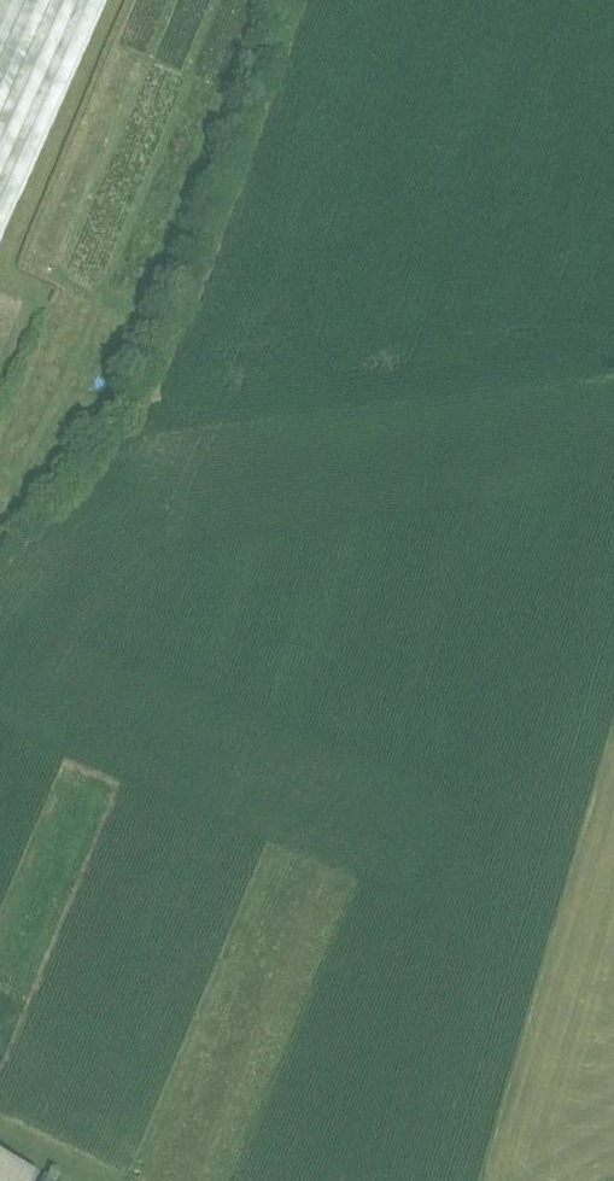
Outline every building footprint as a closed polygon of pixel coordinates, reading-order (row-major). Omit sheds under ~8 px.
[(103,0),(0,0),(0,229),(103,0)] [(33,1177),(0,1162),(0,1180),(31,1180),(33,1177)]
